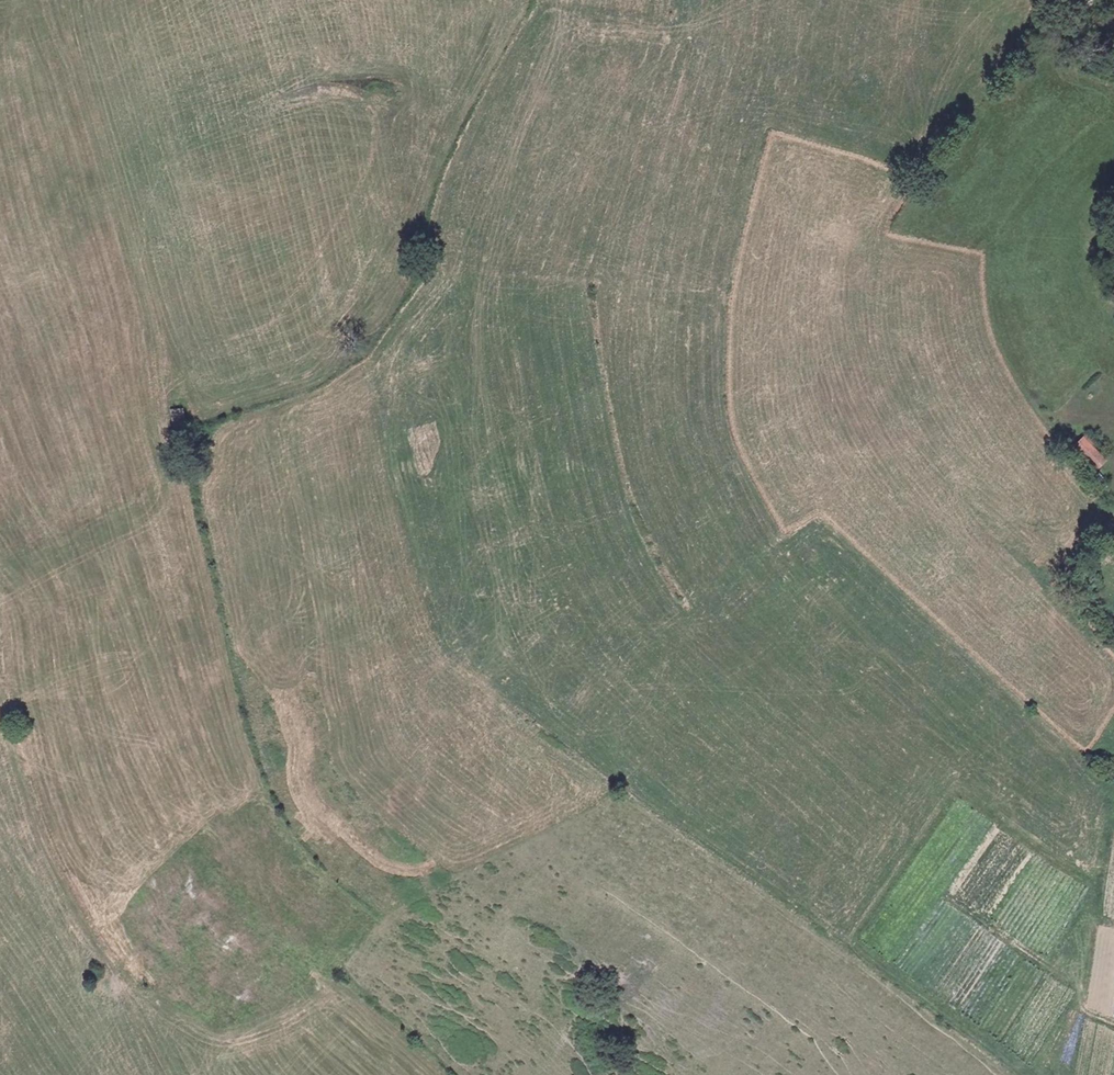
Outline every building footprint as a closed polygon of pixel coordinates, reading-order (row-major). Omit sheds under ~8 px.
[(183,407),(170,409),(173,426),(186,424),(183,407)] [(1089,440),(1077,451),(1096,471),(1108,460),(1089,440)]
